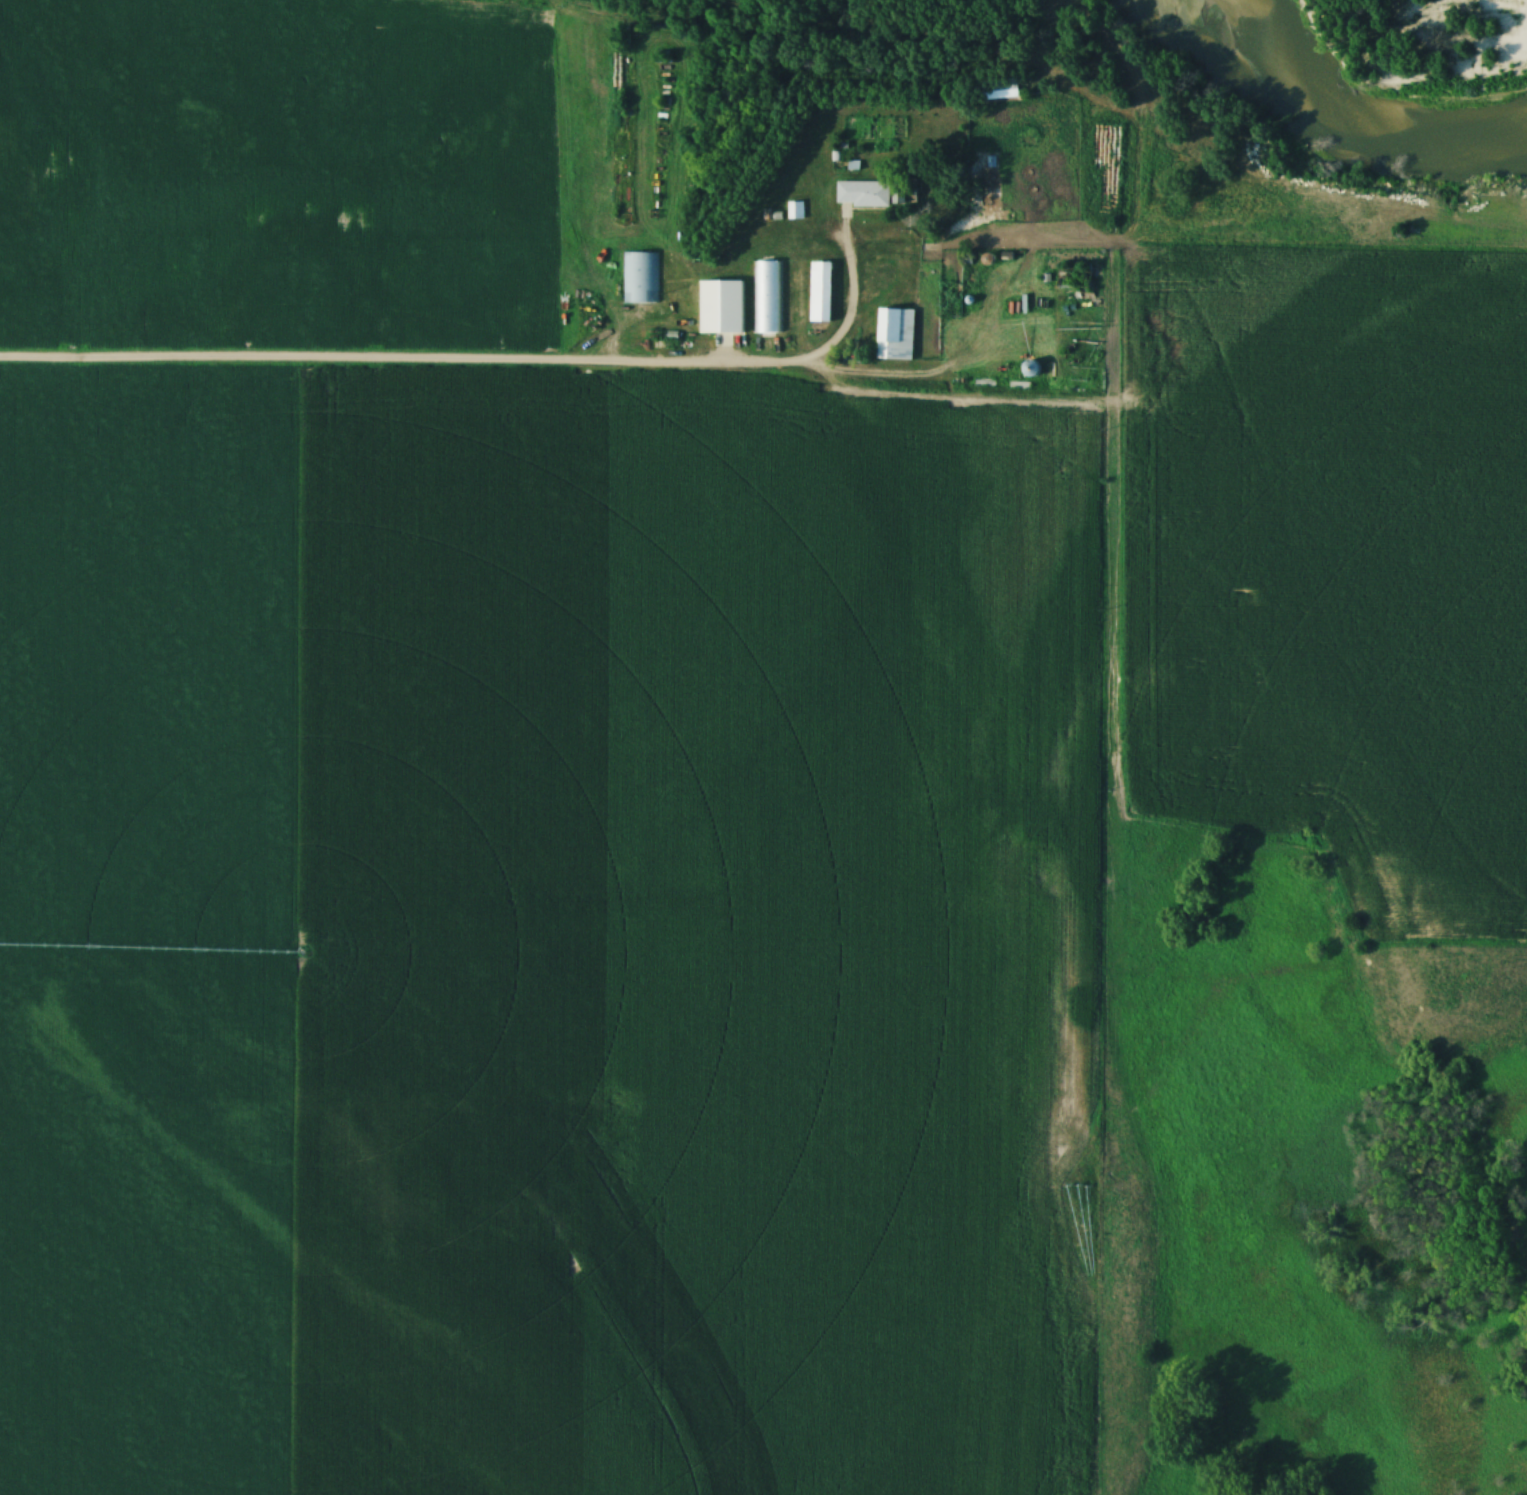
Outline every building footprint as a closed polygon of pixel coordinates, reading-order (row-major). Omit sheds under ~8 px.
[(983,101),(1016,97),(1015,82),(982,86),(983,101)] [(888,208),(888,182),(836,182),(836,208),(888,208)] [(624,304),(659,304),(659,253),(624,253),(624,304)] [(755,333),(780,333),(780,263),(755,263),(755,333)] [(829,322),(829,263),(810,263),(810,322),(829,322)] [(1073,268),(1073,272),(1057,272),(1057,289),(1088,289),(1088,268),(1073,268)] [(699,335),(717,334),(717,346),(733,346),(733,335),(744,335),(744,281),(698,282),(699,335)] [(875,359),(912,360),(913,310),(876,309),(875,359)] [(1039,375),(1036,361),(1024,363),(1027,377),(1039,375)]
